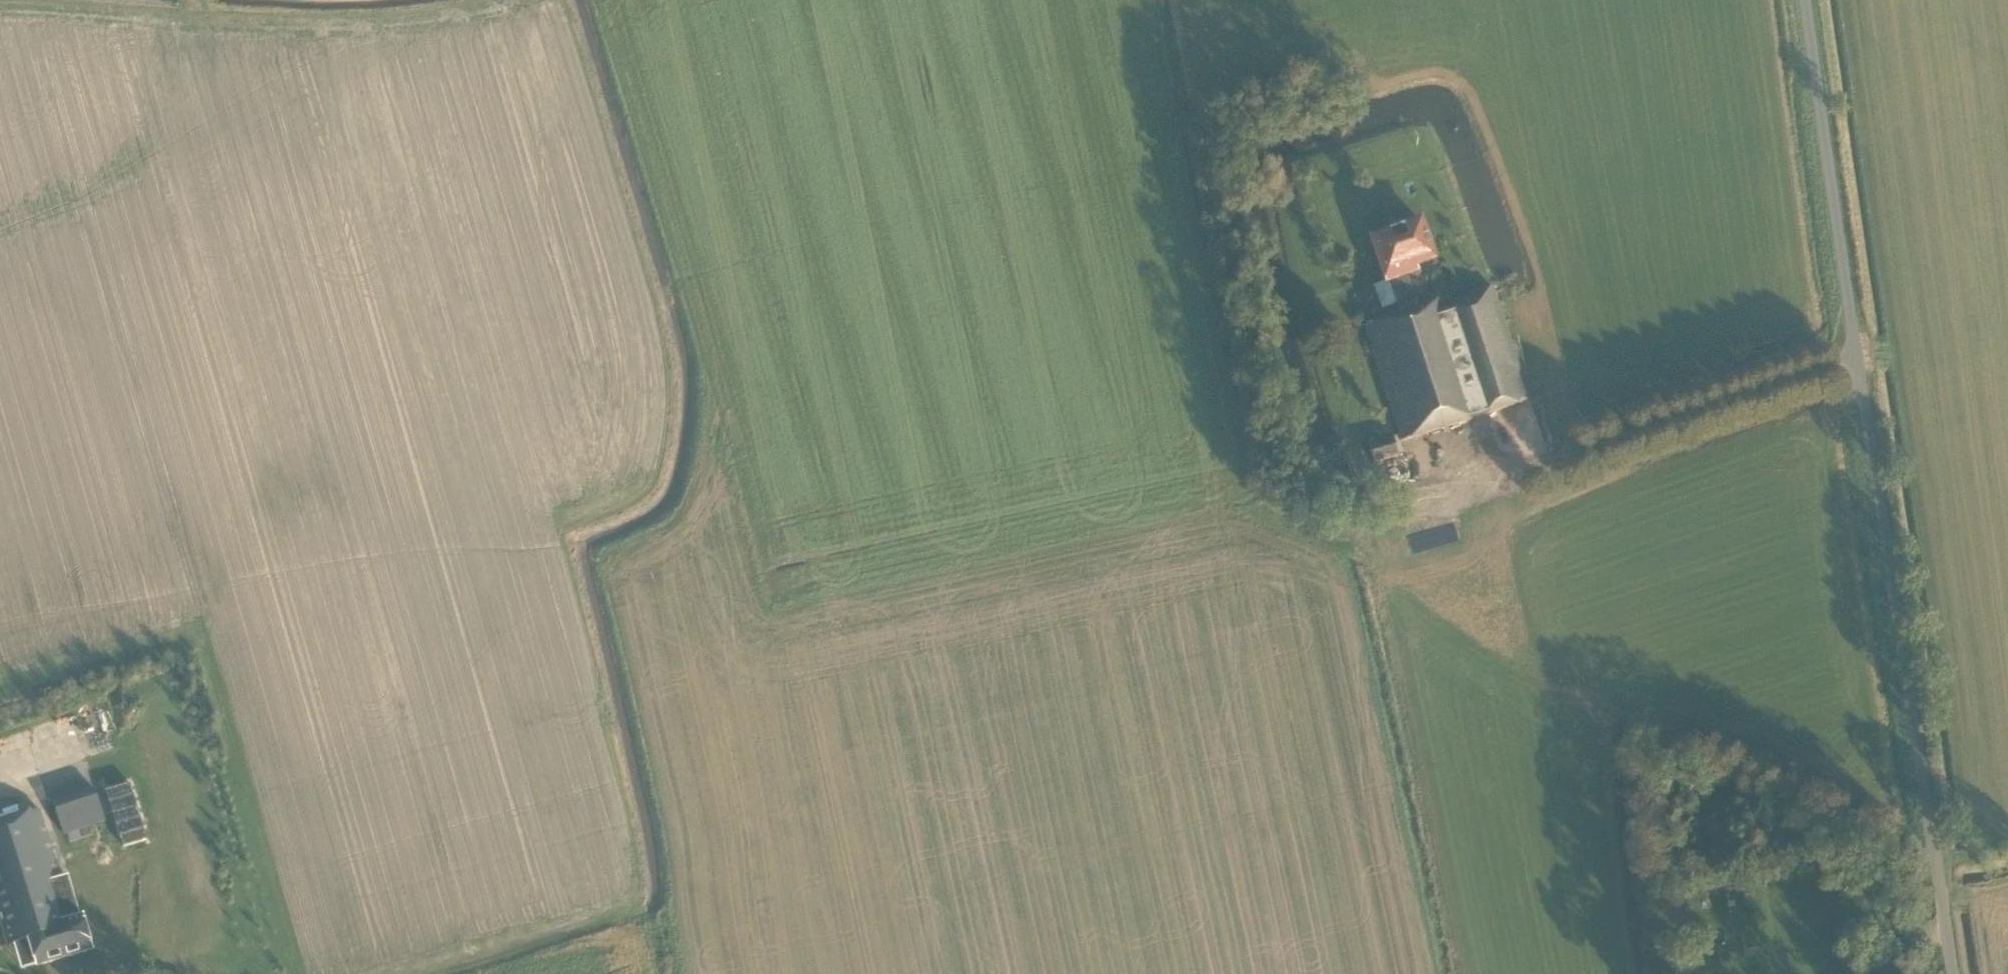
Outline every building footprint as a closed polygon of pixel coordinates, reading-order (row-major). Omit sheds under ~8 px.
[(1433,259),(1419,221),(1403,226),(1402,223),(1370,234),(1397,311),(1360,322),(1401,438),(1531,400),(1491,287),(1444,301),(1442,298),(1416,306),(1404,271),(1417,267),(1415,264),(1433,259)] [(1398,456),(1392,437),(1367,444),(1373,464),(1398,456)] [(36,810),(0,822),(0,915),(9,943),(17,941),(24,964),(44,958),(47,970),(62,965),(59,953),(66,951),(59,928),(72,925),(58,878),(62,877),(40,809),(36,810)]
